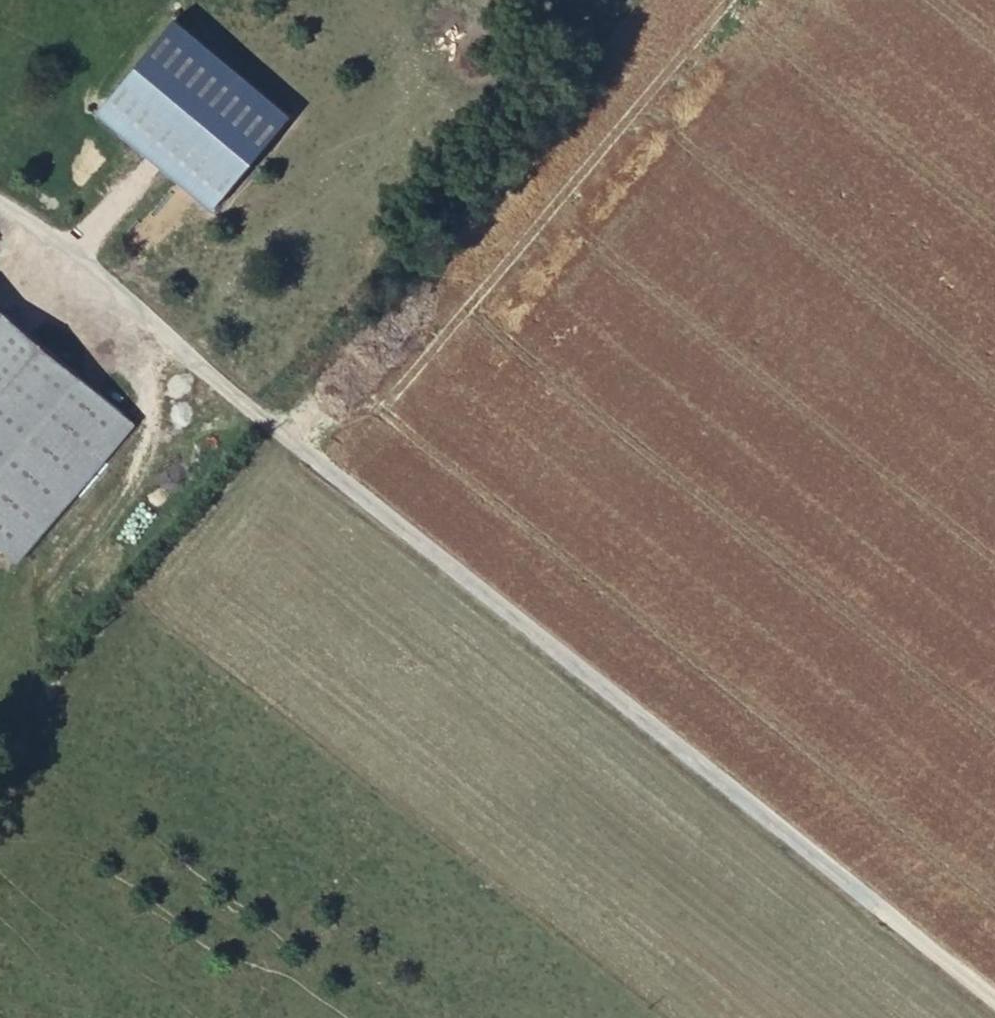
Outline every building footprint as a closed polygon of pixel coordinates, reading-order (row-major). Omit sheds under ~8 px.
[(175,21),(97,113),(213,210),(292,116),(175,21)] [(78,378),(2,313),(0,312),(0,470),(78,378)] [(123,416),(78,378),(0,470),(0,549),(7,555),(123,416)]
